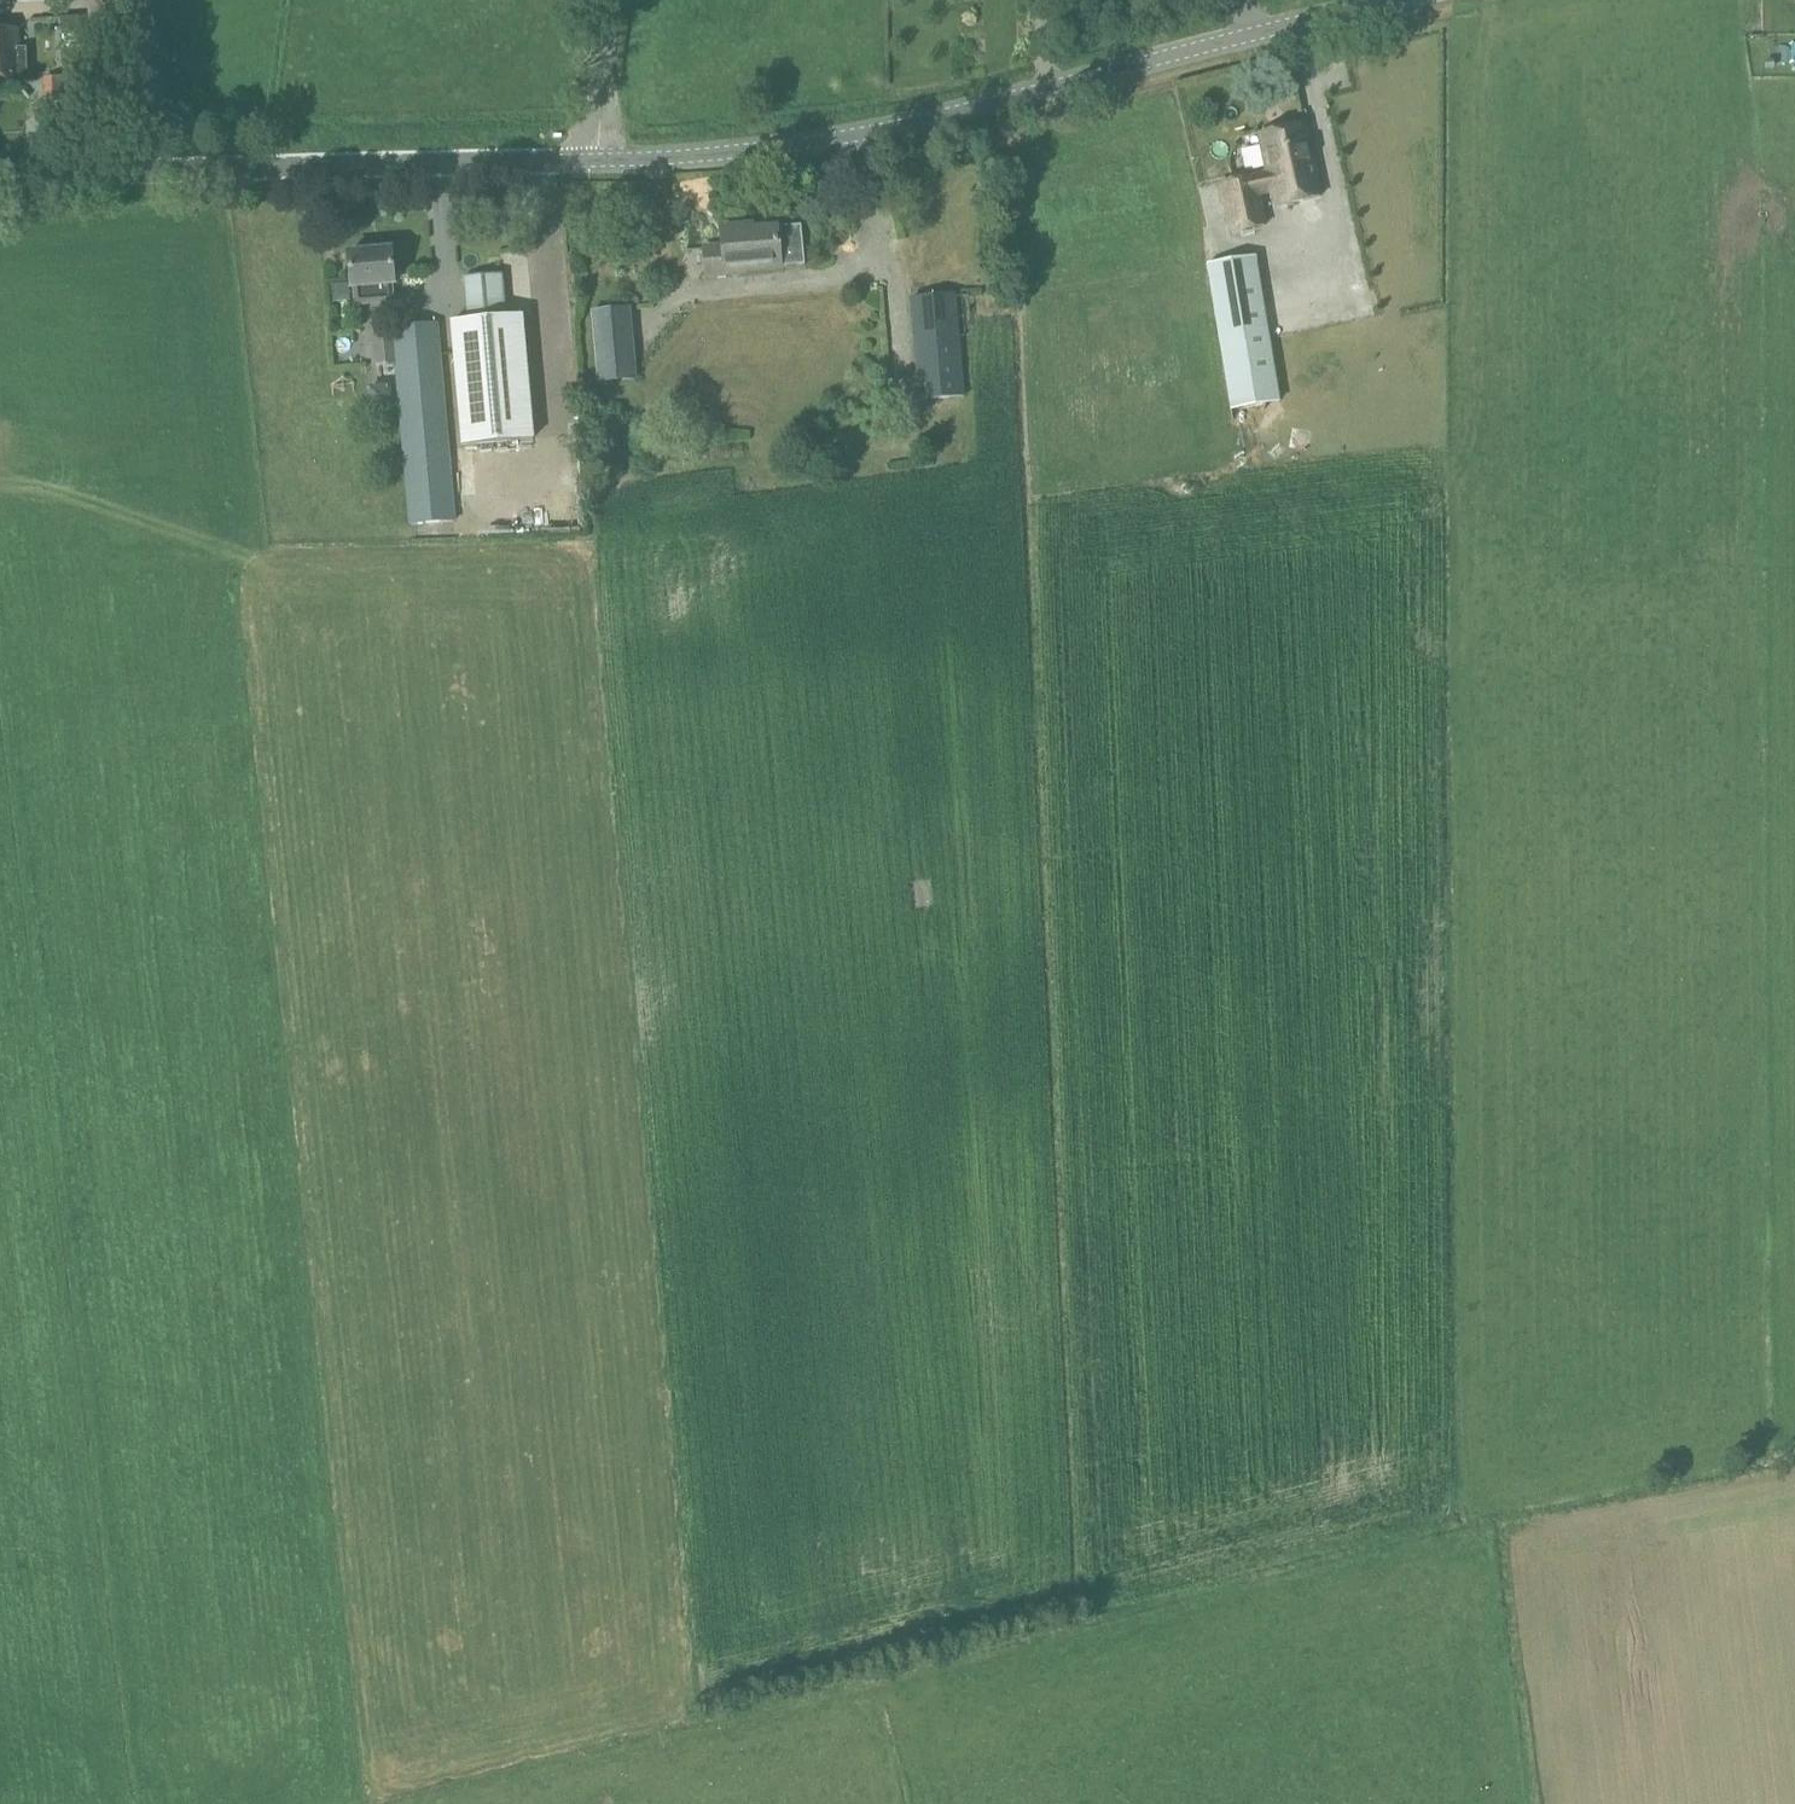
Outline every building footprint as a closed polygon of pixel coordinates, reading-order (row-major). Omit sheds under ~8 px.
[(28,48),(21,48),(21,29),(0,30),(0,80),(29,80),(28,48)] [(76,76),(45,77),(46,102),(78,100),(76,76)] [(1320,196),(1305,125),(1259,135),(1267,172),(1220,182),(1230,232),(1264,225),(1257,194),(1271,191),(1275,205),(1320,196)] [(746,226),(723,229),(724,247),(704,248),(707,276),(743,273),(742,270),(805,264),(802,225),(746,230),(746,226)] [(349,253),(353,306),(394,302),(393,286),(395,286),(392,249),(349,253)] [(1207,265),(1230,410),(1277,403),(1255,257),(1207,265)] [(503,275),(464,278),(465,293),(504,289),(503,275)] [(971,338),(967,293),(910,298),(919,401),(966,397),(961,339),(971,338)] [(590,311),(596,384),(637,380),(630,307),(590,311)] [(523,317),(451,323),(462,445),(534,439),(523,317)] [(411,527),(456,523),(438,323),(392,327),(411,527)] [(385,401),(371,403),(374,424),(387,422),(385,401)]
